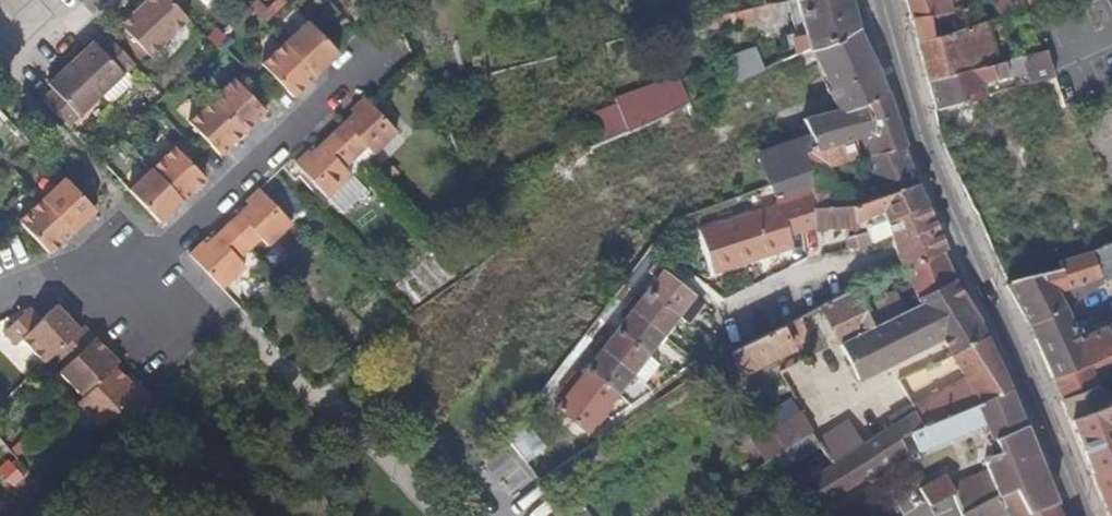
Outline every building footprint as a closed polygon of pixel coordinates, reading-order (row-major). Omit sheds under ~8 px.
[(170,0),(147,0),(120,25),(124,30),(146,54),(150,57),(189,20),(170,0)] [(850,0),(796,0),(795,0),(805,35),(792,39),(796,55),(859,26),(850,0)] [(910,19),(967,6),(966,0),(905,0),(910,19)] [(999,18),(1025,10),(1021,0),(994,0),(999,18)] [(1025,10),(1057,0),(1021,0),(1025,10)] [(985,22),(978,3),(967,6),(910,19),(916,37),(985,22)] [(690,34),(768,17),(769,13),(771,5),(712,18),(688,24),(690,34)] [(307,22),(284,43),(310,71),(322,61),(326,66),(338,55),(307,22)] [(999,63),(986,22),(985,22),(916,37),(917,42),(927,80),(951,74),(983,66),(999,63)] [(768,186),(810,170),(805,153),(815,150),(850,138),(858,136),(874,130),(862,103),(887,93),(878,67),(859,26),(796,55),(788,59),(795,75),(813,65),(819,62),(832,90),(826,92),(838,111),(804,120),(810,136),(757,155),(768,186)] [(124,30),(117,37),(139,60),(146,54),(124,30)] [(93,41),(70,63),(101,96),(110,106),(136,81),(127,71),(134,65),(108,37),(97,47),(93,41)] [(310,71),(284,43),(261,65),(292,98),(304,87),(300,82),(310,71)] [(765,70),(755,47),(721,58),(733,86),(765,70)] [(1055,77),(1047,51),(1021,58),(1029,84),(1055,77)] [(322,61),(310,71),(315,76),(326,66),(322,61)] [(983,84),(995,81),(1007,78),(1005,61),(999,63),(983,66),(951,74),(927,80),(934,109),(957,103),(976,98),(986,96),(983,84)] [(832,90),(819,62),(813,65),(826,92),(832,90)] [(52,89),(42,99),(68,127),(101,96),(70,63),(47,84),(52,89)] [(310,71),(300,82),(304,87),(315,76),(310,71)] [(627,130),(689,104),(690,104),(678,77),(615,99),(627,130)] [(233,79),(211,101),(242,135),(254,123),(249,118),(260,108),(233,79)] [(906,147),(888,92),(887,93),(862,103),(874,130),(858,136),(866,158),(904,147),(906,147)] [(353,114),(332,134),(355,158),(366,148),(373,156),(397,133),(364,98),(350,111),(353,114)] [(188,123),(214,151),(226,141),(230,145),(242,135),(211,101),(188,123)] [(702,113),(698,101),(690,104),(689,104),(693,116),(702,113)] [(260,108),(249,118),(254,123),(265,112),(260,108)] [(355,158),(332,134),(311,154),(307,151),(294,164),(327,199),(351,177),(344,169),(355,158)] [(917,183),(904,147),(866,158),(871,175),(862,177),(864,186),(850,190),(848,184),(833,185),(831,168),(857,159),(850,138),(815,150),(805,153),(810,170),(813,194),(814,208),(852,207),(917,183)] [(226,141),(214,151),(219,156),(230,145),(226,141)] [(173,147),(151,169),(177,197),(188,187),(193,191),(205,180),(173,147)] [(151,169),(128,191),(158,224),(171,212),(166,207),(177,197),(151,169)] [(813,228),(812,208),(814,208),(813,194),(810,170),(771,185),(777,206),(700,231),(713,274),(759,260),(758,253),(791,243),(789,236),(813,228)] [(63,179),(41,201),(67,229),(78,218),(83,223),(95,212),(63,179)] [(867,230),(927,204),(917,183),(852,207),(855,223),(855,229),(846,230),(846,240),(870,238),(867,230)] [(188,187),(177,197),(182,202),(193,191),(188,187)] [(248,206),(227,226),(250,251),(261,240),(268,248),(292,225),(258,190),(245,203),(248,206)] [(177,197),(166,207),(171,212),(182,202),(177,197)] [(41,201),(18,222),(49,255),(61,244),(56,239),(67,229),(41,201)] [(947,250),(927,204),(867,230),(870,238),(846,240),(847,249),(859,249),(891,235),(899,262),(902,270),(903,270),(947,250)] [(855,223),(852,207),(814,208),(812,208),(813,228),(814,231),(855,229),(855,223)] [(1036,256),(1032,243),(1046,239),(1044,228),(1029,230),(1028,229),(1027,229),(1009,235),(990,241),(1009,284),(1023,278),(1064,263),(1063,260),(1091,252),(1091,251),(1101,247),(1102,248),(1103,247),(1091,212),(1084,214),(1070,220),(1061,224),(1062,239),(1070,236),(1073,246),(1070,247),(1056,251),(1056,250),(1036,256)] [(78,218),(67,229),(72,233),(83,223),(78,218)] [(250,251),(227,226),(205,246),(202,243),(189,256),(222,291),(246,268),(238,261),(250,251)] [(67,229),(56,239),(61,244),(72,233),(67,229)] [(759,260),(793,248),(791,243),(758,253),(759,260)] [(661,249),(655,244),(626,283),(538,396),(543,400),(661,249)] [(1073,327),(1065,308),(1058,294),(1061,293),(1068,305),(1104,283),(1111,278),(1111,276),(1111,274),(1111,273),(1111,245),(1102,248),(1101,247),(1091,251),(1091,252),(1063,260),(1064,263),(1023,278),(1009,284),(1005,286),(1026,320),(1029,326),(1052,379),(1089,363),(1111,353),(1111,323),(1107,326),(1079,341),(1073,327)] [(916,298),(958,277),(947,250),(903,270),(910,285),(872,303),(865,285),(855,288),(872,327),(882,322),(919,304),(916,298)] [(648,355),(678,316),(689,325),(705,304),(662,271),(556,409),(587,433),(633,374),(645,384),(660,365),(648,355)] [(986,336),(979,324),(980,323),(960,276),(916,298),(919,304),(882,322),(872,327),(839,343),(857,380),(904,358),(940,339),(952,356),(986,336)] [(872,327),(855,288),(820,306),(839,343),(872,327)] [(57,307),(51,312),(61,321),(66,317),(57,307)] [(30,309),(3,334),(15,347),(22,341),(45,365),(55,355),(80,331),(66,317),(61,321),(51,312),(41,321),(30,309)] [(809,339),(799,318),(782,326),(792,348),(809,339)] [(772,360),(794,350),(792,348),(782,326),(729,353),(739,376),(772,360)] [(59,374),(83,399),(114,368),(118,364),(84,328),(80,331),(55,355),(67,367),(59,374)] [(1010,389),(986,336),(952,356),(966,381),(960,384),(966,393),(940,403),(945,417),(976,404),(1010,389)] [(1095,378),(1111,371),(1111,353),(1089,363),(1052,379),(1061,401),(1098,386),(1095,378)] [(83,399),(77,404),(100,429),(109,420),(120,432),(136,417),(153,401),(141,388),(137,392),(125,379),(114,368),(83,399)] [(129,375),(125,379),(137,392),(141,388),(129,375)] [(906,395),(899,382),(893,386),(900,398),(906,395)] [(1061,401),(1069,421),(1104,408),(1111,404),(1111,391),(1102,398),(1098,386),(1061,401)] [(1025,425),(1010,389),(976,404),(945,417),(921,428),(914,410),(875,436),(863,444),(832,464),(808,479),(824,504),(907,453),(899,439),(911,434),(919,453),(984,426),(990,440),(993,438),(998,452),(988,456),(987,457),(986,458),(985,459),(985,461),(984,464),(987,470),(951,484),(945,474),(919,488),(929,506),(953,494),(956,501),(961,515),(979,504),(996,495),(997,498),(1014,489),(1027,514),(1056,503),(1025,425)] [(776,456),(812,433),(813,432),(792,398),(755,422),(762,436),(751,443),(765,463),(776,456)] [(1069,421),(1091,475),(1111,469),(1111,436),(1110,429),(1111,429),(1111,404),(1104,408),(1069,421)] [(546,448),(523,417),(507,437),(527,462),(546,448)] [(863,444),(850,422),(818,443),(821,447),(832,464),(863,444)] [(784,470),(821,447),(818,443),(812,433),(776,456),(784,470)] [(570,481),(605,458),(594,443),(559,467),(540,481),(552,495),(570,481)] [(1091,475),(1107,514),(1110,515),(1111,515),(1111,469),(1091,475)] [(1014,489),(997,498),(1005,512),(1008,515),(1022,515),(1027,514),(1014,489)] [(1005,512),(997,498),(996,495),(979,504),(961,515),(962,515),(999,515),(1005,512)] [(1056,503),(1027,514),(1022,515),(1062,515),(1056,503)] [(583,505),(569,515),(591,515),(583,505)]
